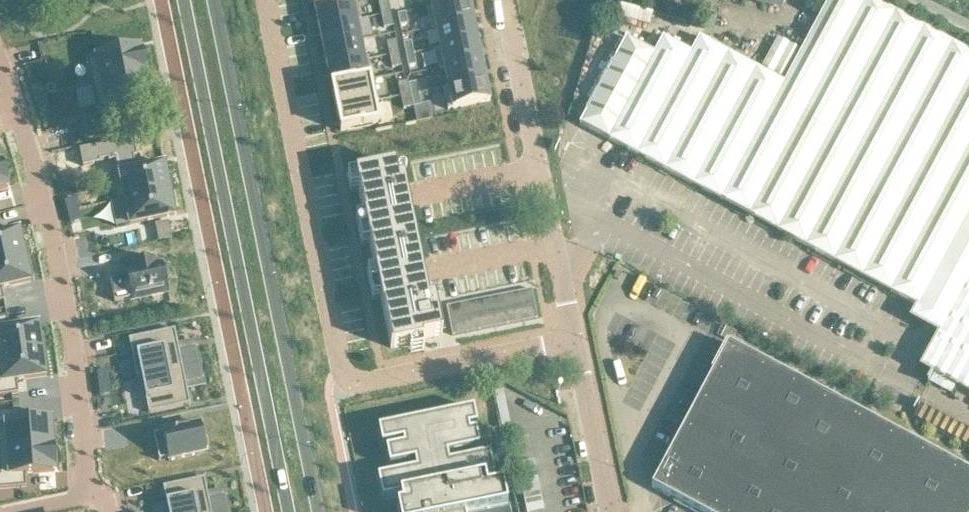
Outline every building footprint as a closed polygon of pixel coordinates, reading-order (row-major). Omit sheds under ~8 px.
[(315,8),(355,0),(314,0),(315,8)] [(315,8),(320,28),(361,20),(357,1),(358,0),(355,0),(315,8)] [(427,8),(431,30),(474,21),(469,0),(468,0),(462,1),(427,8)] [(580,124),(918,307),(912,318),(917,321),(894,364),(903,369),(899,376),(935,395),(943,379),(968,393),(968,53),(872,0),(829,0),(802,49),(779,37),(761,70),(700,37),(691,52),(663,37),(655,53),(627,37),(580,124)] [(782,9),(784,0),(749,0),(782,9)] [(388,1),(378,3),(381,16),(391,14),(388,1)] [(406,13),(398,15),(400,26),(408,25),(406,13)] [(391,14),(381,16),(384,28),(394,26),(391,14)] [(361,20),(320,28),(324,48),(360,41),(356,22),(361,21),(361,20)] [(474,21),(431,30),(432,30),(436,29),(437,33),(440,47),(435,48),(435,49),(478,41),(474,25),(474,21)] [(360,41),(324,48),(328,68),(369,60),(368,59),(364,60),(360,41)] [(397,41),(387,43),(389,56),(399,54),(397,41)] [(478,41),(435,49),(437,59),(439,69),(482,61),(480,51),(478,41)] [(412,42),(404,44),(406,56),(414,54),(412,42)] [(141,48),(87,59),(92,85),(146,74),(141,48)] [(399,54),(389,56),(392,68),(402,66),(399,54)] [(414,54),(406,56),(409,67),(416,66),(414,54)] [(369,60),(328,68),(332,88),(374,80),(374,79),(373,79),(369,60)] [(482,61),(439,69),(440,70),(444,69),(447,84),(448,87),(443,88),(444,89),(486,80),(485,76),(482,61)] [(146,74),(92,85),(97,110),(151,99),(146,74)] [(374,80),(332,88),(334,99),(336,110),(378,101),(374,80)] [(486,80),(444,89),(448,110),(483,103),(490,102),(486,80)] [(408,82),(398,84),(401,97),(411,95),(408,84),(408,82)] [(40,83),(31,87),(35,98),(44,95),(40,83)] [(417,83),(408,84),(411,95),(411,96),(419,94),(417,83)] [(419,94),(411,96),(413,107),(414,108),(422,106),(419,94)] [(44,95),(35,98),(39,109),(48,106),(44,95)] [(411,95),(401,97),(404,109),(413,107),(411,96),(411,95)] [(378,101),(336,110),(338,121),(341,132),(352,130),(378,124),(374,103),(379,102),(378,101)] [(0,163),(0,190),(8,187),(1,162),(0,163)] [(164,165),(110,176),(116,201),(172,190),(169,175),(167,175),(164,165)] [(358,173),(355,173),(355,175),(358,189),(364,217),(369,243),(375,271),(380,297),(391,349),(410,345),(422,343),(423,342),(422,339),(442,335),(435,299),(429,301),(423,302),(398,181),(395,166),(358,174),(358,173)] [(172,190),(116,201),(116,202),(125,200),(130,225),(175,216),(173,205),(175,204),(172,190)] [(75,197),(65,200),(68,211),(78,209),(75,197)] [(78,209),(68,211),(71,223),(81,221),(78,209)] [(28,255),(25,240),(22,241),(19,230),(0,234),(0,261),(28,255)] [(0,261),(0,300),(4,300),(1,287),(31,281),(28,270),(31,270),(28,255),(0,261)] [(127,278),(110,281),(115,302),(131,299),(131,300),(152,295),(151,290),(168,286),(163,263),(156,265),(155,258),(132,263),(131,258),(123,260),(127,278)] [(532,290),(447,307),(452,336),(538,319),(532,290)] [(0,318),(0,356),(45,350),(43,335),(40,335),(39,324),(9,329),(7,317),(0,318)] [(737,333),(723,325),(717,335),(731,343),(737,333)] [(175,330),(129,339),(137,377),(200,364),(197,347),(179,351),(175,330)] [(728,343),(651,487),(698,511),(968,511),(968,473),(728,343)] [(0,356),(0,395),(18,393),(17,380),(46,376),(45,365),(47,365),(45,350),(0,356)] [(200,364),(137,377),(137,378),(141,377),(149,414),(190,405),(186,384),(203,380),(200,364)] [(108,370),(98,371),(99,383),(109,382),(108,370)] [(109,382),(99,383),(100,395),(110,394),(109,382)] [(480,448),(476,430),(470,432),(469,428),(477,426),(474,409),(378,429),(382,446),(403,442),(403,446),(386,449),(389,467),(414,462),(416,470),(377,478),(382,500),(400,497),(402,506),(397,507),(398,511),(481,511),(507,507),(503,487),(487,491),(485,479),(494,477),(490,454),(468,459),(467,451),(480,448)] [(0,411),(0,450),(53,446),(51,420),(33,421),(21,422),(20,410),(0,411)] [(179,423),(177,413),(163,416),(165,426),(179,423)] [(163,433),(149,435),(152,448),(156,447),(156,449),(158,448),(158,447),(166,445),(169,461),(207,453),(206,450),(208,447),(206,440),(203,439),(200,425),(177,430),(176,427),(162,430),(163,433)] [(26,486),(25,474),(55,472),(53,446),(0,450),(0,488),(26,486)] [(528,511),(529,511),(544,508),(532,464),(516,468),(528,511)] [(163,487),(168,511),(230,511),(226,496),(209,499),(205,478),(163,487)]
